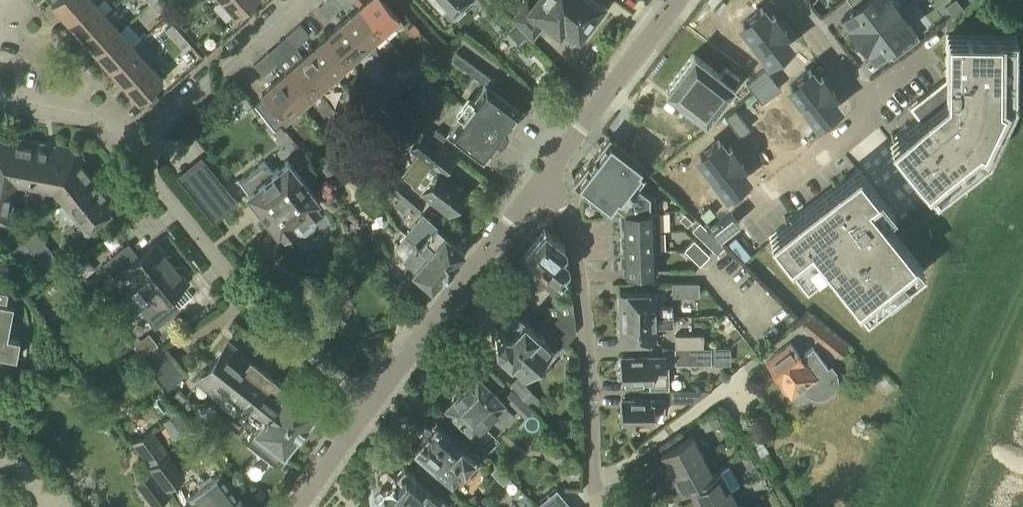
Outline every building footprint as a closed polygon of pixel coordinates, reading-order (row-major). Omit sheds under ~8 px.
[(87,0),(54,0),(51,3),(66,19),(87,0)] [(66,19),(80,35),(104,14),(92,0),(87,0),(66,19)] [(159,0),(152,0),(149,3),(158,12),(165,6),(159,0)] [(235,15),(252,0),(222,0),(235,15)] [(335,12),(341,6),(336,0),(326,0),(325,1),(335,12)] [(382,32),(392,23),(396,28),(402,22),(383,0),(366,0),(359,6),(382,32)] [(447,16),(449,14),(453,17),(461,9),(458,6),(465,0),(432,0),(447,16)] [(579,32),(583,35),(593,22),(589,19),(600,4),(595,0),(535,0),(533,2),(530,0),(523,0),(510,17),(530,38),(543,21),(556,31),(561,24),(576,36),(579,32)] [(858,4),(843,15),(850,24),(850,25),(858,35),(896,6),(891,0),(855,0),(858,4)] [(957,0),(952,0),(945,5),(952,16),(962,8),(957,0)] [(325,1),(318,7),(328,18),(335,12),(325,1)] [(382,32),(359,6),(343,21),(369,51),(375,46),(371,42),(382,32)] [(896,54),(918,37),(903,17),(904,17),(896,6),(858,35),(866,46),(866,45),(874,55),(888,44),(896,54)] [(761,8),(741,23),(769,60),(790,44),(782,34),(786,31),(773,14),(769,18),(761,8)] [(173,16),(178,22),(185,16),(179,10),(173,16)] [(119,30),(104,14),(80,35),(94,52),(119,30)] [(504,16),(488,34),(500,45),(516,27),(504,16)] [(343,21),(326,35),(349,61),(360,52),(363,56),(369,51),(343,21)] [(413,22),(407,27),(414,35),(419,30),(413,22)] [(173,39),(180,33),(172,23),(165,30),(173,39)] [(299,23),(292,29),(302,40),(309,34),(299,23)] [(302,40),(292,29),(286,35),(295,47),(302,40)] [(119,30),(94,52),(109,68),(133,46),(119,30)] [(189,43),(180,33),(173,39),(182,49),(189,43)] [(326,35),(310,49),(337,80),(343,75),(339,70),(349,61),(326,35)] [(914,103),(924,115),(890,141),(935,198),(987,157),(1014,102),(1014,37),(947,36),(946,78),(914,103)] [(133,46),(109,68),(123,84),(148,62),(133,46)] [(337,80),(310,49),(294,64),(317,90),(327,81),(331,85),(337,80)] [(260,58),(270,69),(277,63),(267,52),(260,58)] [(460,116),(448,132),(482,157),(496,138),(499,140),(507,130),(504,128),(518,109),(490,88),(495,81),(456,53),(450,60),(484,84),(472,100),(465,94),(453,111),(460,116)] [(665,90),(705,120),(738,77),(725,68),(720,75),(693,54),(665,90)] [(270,69),(260,58),(253,64),(263,75),(270,69)] [(148,62),(123,84),(138,101),(162,79),(148,62)] [(317,90),(294,64),(278,78),(305,108),(310,103),(307,99),(317,90)] [(765,68),(746,83),(753,93),(772,78),(765,68)] [(810,70),(789,86),(817,122),(838,106),(830,96),(834,93),(822,77),(817,80),(810,70)] [(305,108),(278,78),(261,93),(265,97),(284,119),(295,110),(299,114),(305,108)] [(772,78),(753,93),(761,102),(780,88),(772,78)] [(392,96),(401,88),(393,79),(384,87),(388,90),(392,96)] [(392,96),(388,90),(382,95),(387,101),(392,96)] [(284,119),(265,97),(256,105),(274,128),(284,119)] [(734,109),(725,117),(739,135),(749,128),(734,109)] [(208,166),(231,166),(231,124),(207,124),(208,166)] [(436,128),(430,136),(440,144),(446,136),(436,128)] [(466,190),(443,173),(456,156),(440,144),(430,136),(423,131),(410,148),(417,153),(402,173),(411,183),(410,184),(421,193),(420,193),(435,205),(438,202),(449,211),(466,190)] [(113,193),(77,148),(9,136),(8,141),(0,140),(0,217),(9,219),(16,182),(53,189),(85,230),(115,206),(108,196),(113,193)] [(614,203),(631,181),(644,164),(608,137),(593,157),(594,158),(590,163),(589,162),(574,182),(609,210),(614,203)] [(718,140),(698,156),(705,165),(701,169),(715,187),(719,184),(726,193),(747,177),(739,167),(743,164),(730,147),(726,151),(718,140)] [(340,152),(328,161),(337,172),(345,182),(357,173),(340,152)] [(264,161),(238,181),(247,192),(277,230),(280,228),(284,232),(293,225),(299,231),(304,232),(313,225),(313,220),(308,213),(318,205),(314,200),(317,198),(287,160),(273,172),(264,161)] [(826,265),(866,315),(922,270),(883,220),(892,213),(857,168),(770,237),(805,282),(826,265)] [(213,171),(188,190),(213,221),(238,202),(213,171)] [(416,211),(424,201),(400,180),(392,190),(416,211)] [(631,181),(614,203),(623,211),(623,212),(655,211),(655,194),(649,194),(631,181)] [(659,211),(655,211),(623,212),(620,212),(620,216),(619,216),(619,218),(620,218),(621,236),(660,235),(659,211)] [(426,238),(453,260),(463,248),(422,213),(404,233),(419,248),(426,238)] [(679,218),(687,226),(692,221),(684,213),(679,218)] [(696,234),(704,226),(699,221),(691,229),(696,234)] [(709,231),(704,226),(696,234),(701,239),(709,231)] [(52,251),(34,229),(11,248),(29,270),(52,251)] [(563,274),(561,273),(566,266),(563,244),(543,229),(519,260),(552,286),(558,279),(559,280),(563,274)] [(709,231),(701,239),(707,244),(714,236),(709,231)] [(419,248),(404,233),(394,245),(403,252),(402,254),(414,264),(411,268),(419,274),(414,280),(426,291),(453,260),(426,238),(419,248)] [(660,235),(621,236),(619,236),(619,237),(621,237),(622,255),(654,254),(654,250),(660,250),(660,235)] [(719,241),(714,236),(707,244),(712,249),(719,241)] [(696,252),(701,247),(693,239),(688,244),(696,252)] [(719,241),(712,249),(717,254),(724,246),(719,241)] [(140,287),(172,261),(156,242),(134,259),(124,246),(102,263),(119,284),(130,275),(140,287)] [(696,252),(688,244),(683,249),(691,257),(696,252)] [(709,255),(701,247),(696,252),(704,260),(709,255)] [(704,260),(696,252),(691,257),(699,265),(704,260)] [(654,254),(622,255),(620,255),(620,257),(622,256),(622,272),(655,271),(654,254)] [(172,261),(140,287),(149,299),(138,308),(155,328),(176,311),(166,298),(187,281),(172,261)] [(698,295),(698,283),(673,283),(673,295),(698,295)] [(654,310),(653,292),(619,293),(620,317),(671,316),(671,305),(658,305),(658,310),(654,310)] [(8,336),(13,304),(0,301),(0,354),(16,357),(20,338),(8,336)] [(495,347),(524,373),(550,344),(512,310),(497,327),(502,332),(495,341),(495,347)] [(575,332),(572,313),(545,316),(540,322),(565,344),(575,332)] [(192,323),(186,316),(181,319),(187,327),(192,323)] [(671,316),(620,317),(620,341),(654,340),(654,322),(658,322),(658,327),(672,326),(671,316)] [(803,326),(830,348),(838,339),(810,316),(803,326)] [(703,347),(703,334),(674,334),(674,347),(703,347)] [(256,427),(286,387),(228,341),(197,380),(256,427)] [(832,374),(813,348),(800,357),(790,343),(765,362),(781,383),(780,386),(785,393),(788,393),(791,397),(805,386),(810,391),(816,394),(824,393),(830,389),(833,381),(832,374)] [(142,356),(167,388),(186,373),(163,344),(142,356)] [(703,347),(674,347),(675,364),(711,363),(711,347),(703,347)] [(650,356),(621,356),(621,367),(617,369),(617,375),(621,379),(621,382),(652,382),(652,370),(663,370),(663,357),(651,357),(650,356)] [(476,376),(444,407),(472,435),(489,417),(500,428),(514,414),(476,376)] [(528,403),(537,394),(522,379),(513,387),(528,403)] [(286,387),(256,427),(245,440),(274,462),(281,453),(282,454),(318,408),(288,385),(286,387)] [(517,406),(523,400),(512,389),(505,395),(517,406)] [(711,390),(711,389),(672,389),(672,403),(684,411),(711,390)] [(653,398),(622,398),(622,410),(619,412),(619,420),(622,422),(623,423),(653,423),(653,410),(663,410),(663,399),(653,399),(653,398)] [(177,412),(162,422),(173,437),(188,427),(177,412)] [(715,413),(698,422),(703,431),(720,423),(715,413)] [(408,439),(405,441),(447,480),(461,465),(468,471),(478,461),(462,446),(465,443),(453,433),(451,436),(433,419),(429,424),(430,425),(424,432),(417,426),(414,430),(413,429),(405,437),(408,439)] [(185,474),(151,429),(132,442),(165,488),(185,474)] [(753,450),(762,445),(754,430),(744,436),(753,450)] [(672,472),(704,455),(693,435),(662,453),(672,472)] [(27,441),(16,439),(15,446),(27,447),(27,441)] [(704,455),(672,472),(682,491),(715,474),(714,474),(704,455)] [(437,495),(437,492),(445,483),(424,464),(416,474),(403,463),(395,473),(386,465),(379,466),(374,471),(374,478),(383,486),(376,494),(391,506),(444,506),(448,503),(437,495)] [(653,482),(666,475),(662,467),(649,474),(653,482)] [(720,470),(714,474),(715,474),(682,491),(683,493),(690,489),(699,506),(730,489),(720,470)] [(221,506),(246,506),(219,471),(203,484),(221,506)] [(152,472),(139,481),(153,501),(166,491),(152,472)] [(666,475),(653,482),(657,490),(670,483),(666,475)] [(203,484),(187,496),(195,506),(221,506),(203,484)] [(699,506),(700,506),(740,506),(730,489),(699,506)] [(15,494),(0,504),(0,506),(25,506),(15,494)]
